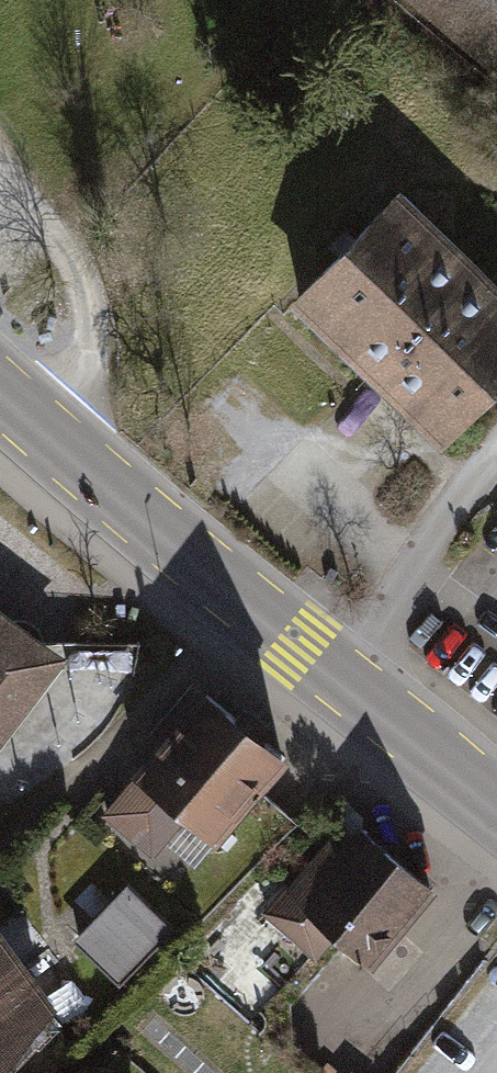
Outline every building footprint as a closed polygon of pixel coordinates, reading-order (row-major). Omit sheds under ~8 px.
[(496,80),(496,0),(415,0),(496,80)] [(392,182),(283,290),(386,393),(436,443),(496,383),(496,288),(392,182)] [(67,657),(0,605),(0,747),(67,657)] [(286,755),(198,684),(100,814),(153,857),(186,820),(215,842),(286,755)] [(437,886),(355,821),(340,841),(329,834),(260,912),(316,960),(334,937),(370,965),(437,886)] [(170,929),(124,886),(73,940),(119,983),(170,929)] [(0,937),(0,1072),(66,1020),(0,937)]
